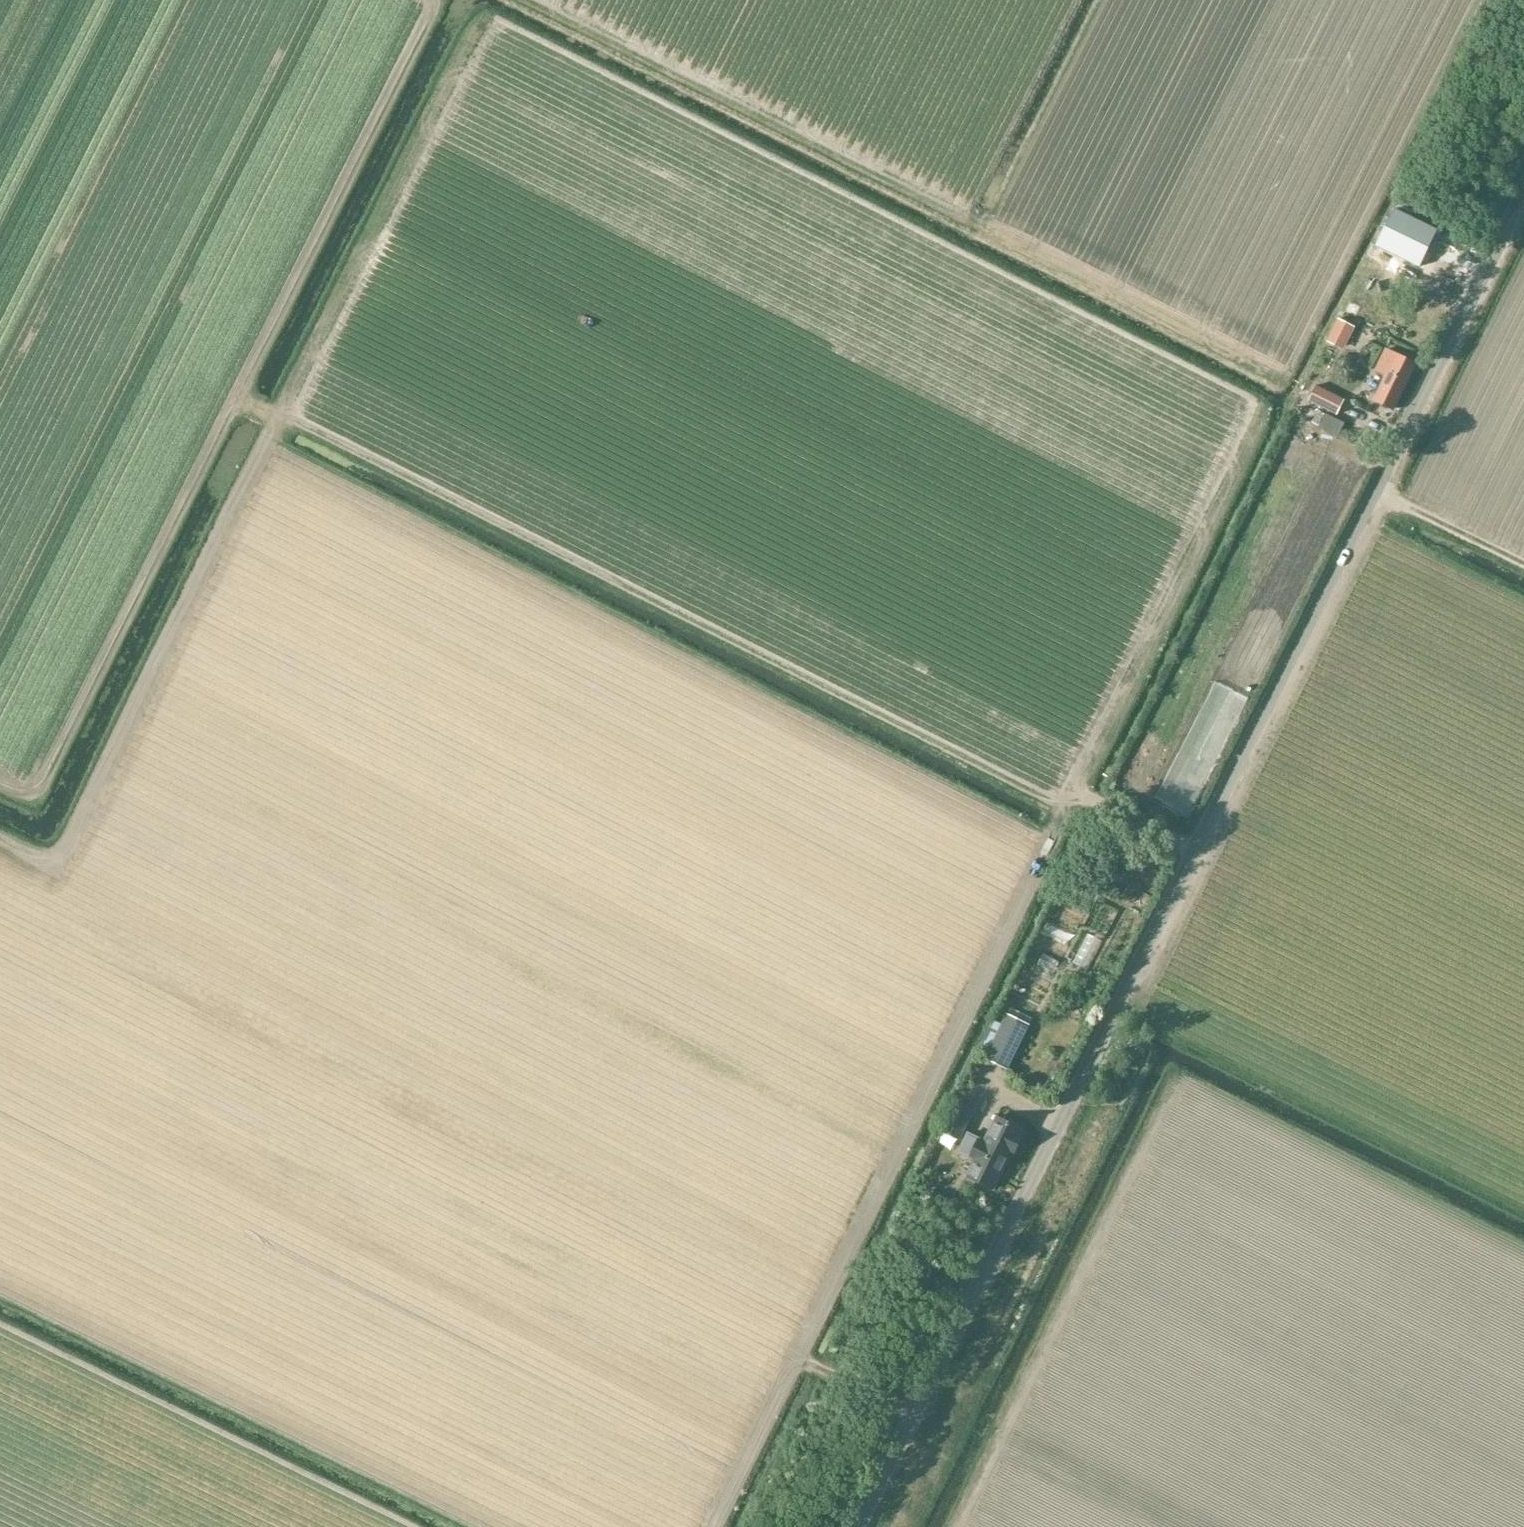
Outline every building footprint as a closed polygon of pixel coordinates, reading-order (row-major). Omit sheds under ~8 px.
[(1393,209),(1376,246),(1420,267),(1437,230),(1393,209)] [(1339,319),(1328,342),(1343,350),(1354,327),(1339,319)] [(1385,377),(1373,402),(1393,411),(1416,364),(1386,349),(1375,371),(1385,377)] [(1315,386),(1308,401),(1337,415),(1345,400),(1315,386)] [(1007,1014),(985,1059),(1008,1070),(1030,1025),(1007,1014)] [(958,1101),(941,1131),(960,1140),(975,1110),(958,1101)] [(974,1160),(965,1178),(994,1192),(1016,1146),(987,1132),(984,1140),(968,1133),(959,1152),(974,1160)]
